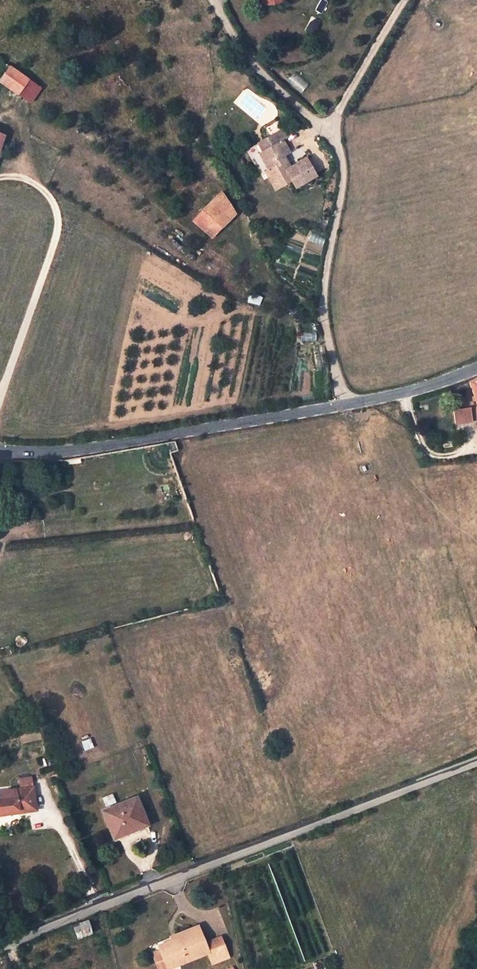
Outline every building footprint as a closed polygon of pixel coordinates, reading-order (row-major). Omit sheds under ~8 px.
[(0,79),(0,82),(17,94),(26,80),(9,68),(0,79)] [(272,135),(247,150),(259,171),(267,166),(269,171),(266,172),(275,189),(291,179),(296,187),(315,176),(306,159),(291,168),(283,155),(289,151),(283,141),(277,144),(272,135)] [(221,193),(203,210),(221,226),(235,213),(221,193)] [(203,210),(194,221),(212,237),(221,226),(203,210)] [(470,409),(454,411),(455,423),(472,421),(470,409)] [(26,808),(26,811),(37,810),(32,777),(22,779),(23,788),(0,792),(0,812),(26,808)] [(137,795),(101,809),(113,840),(149,826),(137,795)] [(73,926),(78,938),(92,933),(87,920),(73,926)] [(159,945),(169,968),(209,953),(211,959),(227,952),(221,937),(206,943),(199,925),(176,935),(177,938),(172,940),(159,945)]
